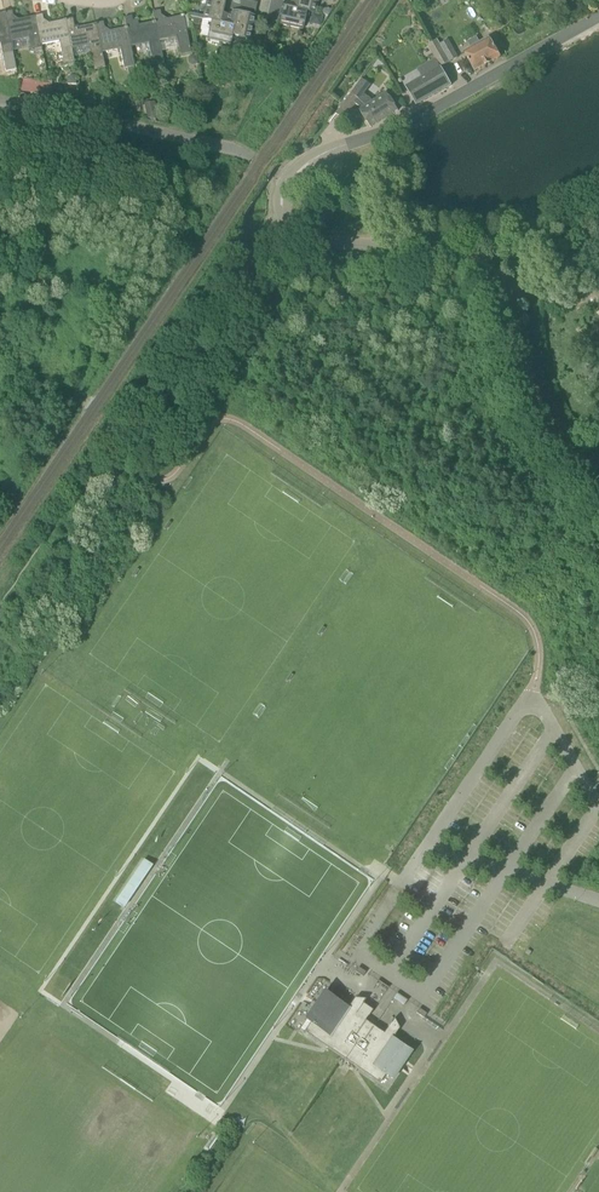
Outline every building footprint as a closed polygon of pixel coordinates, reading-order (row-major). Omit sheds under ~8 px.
[(223,12),(226,0),(225,0),(207,0),(203,20),(225,25),(227,20),(228,13),(223,12)] [(279,24),(303,30),(307,11),(293,8),(295,0),(287,0),(287,2),(284,1),(279,24)] [(307,11),(315,13),(318,0),(299,0),(299,1),(297,0),(295,0),(293,8),(307,11)] [(328,17),(332,10),(328,8),(324,9),(321,12),(327,16),(328,17)] [(5,13),(11,41),(29,37),(32,50),(42,47),(41,45),(35,16),(14,21),(12,11),(5,13)] [(191,53),(183,16),(162,20),(160,11),(153,12),(155,22),(158,41),(176,37),(180,55),(191,53)] [(250,40),(255,17),(233,11),(232,14),(228,13),(227,20),(236,22),(232,36),(250,40)] [(13,52),(11,41),(5,13),(0,14),(0,42),(3,54),(13,52)] [(64,63),(74,61),(71,48),(66,20),(44,24),(42,15),(35,16),(41,45),(60,41),(64,63)] [(148,43),(152,65),(163,63),(158,41),(155,22),(134,26),(132,16),(124,18),(126,28),(130,47),(148,43)] [(95,69),(105,67),(102,52),(96,24),(75,28),(73,19),(66,20),(71,48),(90,44),(95,69)] [(200,35),(208,37),(207,39),(230,44),(232,36),(236,22),(227,20),(225,25),(203,20),(200,35)] [(124,68),(127,67),(134,66),(130,47),(126,28),(105,32),(103,22),(96,24),(102,52),(120,49),(124,68)] [(441,67),(450,62),(441,45),(438,39),(433,42),(428,45),(436,58),(441,67)] [(481,44),(475,47),(465,53),(475,72),(501,58),(490,39),(481,44)] [(449,40),(441,45),(450,62),(451,63),(459,58),(449,40)] [(241,51),(231,49),(229,58),(239,60),(241,51)] [(198,64),(196,55),(190,55),(188,59),(188,63),(192,65),(198,64)] [(129,75),(136,73),(134,66),(127,67),(129,75)] [(441,67),(423,77),(406,87),(416,106),(452,85),(441,67)] [(225,73),(214,73),(213,86),(224,86),(225,73)] [(67,78),(67,84),(77,84),(77,75),(71,75),(67,78)] [(360,110),(371,128),(399,110),(387,93),(373,102),(372,99),(365,95),(371,85),(362,78),(336,114),(344,120),(356,104),(361,107),(360,110)] [(155,101),(144,103),(147,119),(158,117),(155,101)] [(356,972),(363,977),(366,972),(359,967),(356,972)] [(355,998),(348,1009),(325,993),(307,1021),(311,1023),(305,1032),(346,1060),(370,1024),(356,1014),(366,1000),(355,998)] [(406,1000),(397,994),(394,998),(404,1004),(406,1000)] [(420,1009),(417,1013),(424,1018),(427,1014),(420,1009)] [(390,1077),(408,1050),(392,1039),(400,1029),(394,1019),(384,1033),(370,1024),(346,1060),(380,1083),(386,1074),(390,1077)] [(212,1134),(206,1147),(214,1151),(219,1137),(212,1134)]
